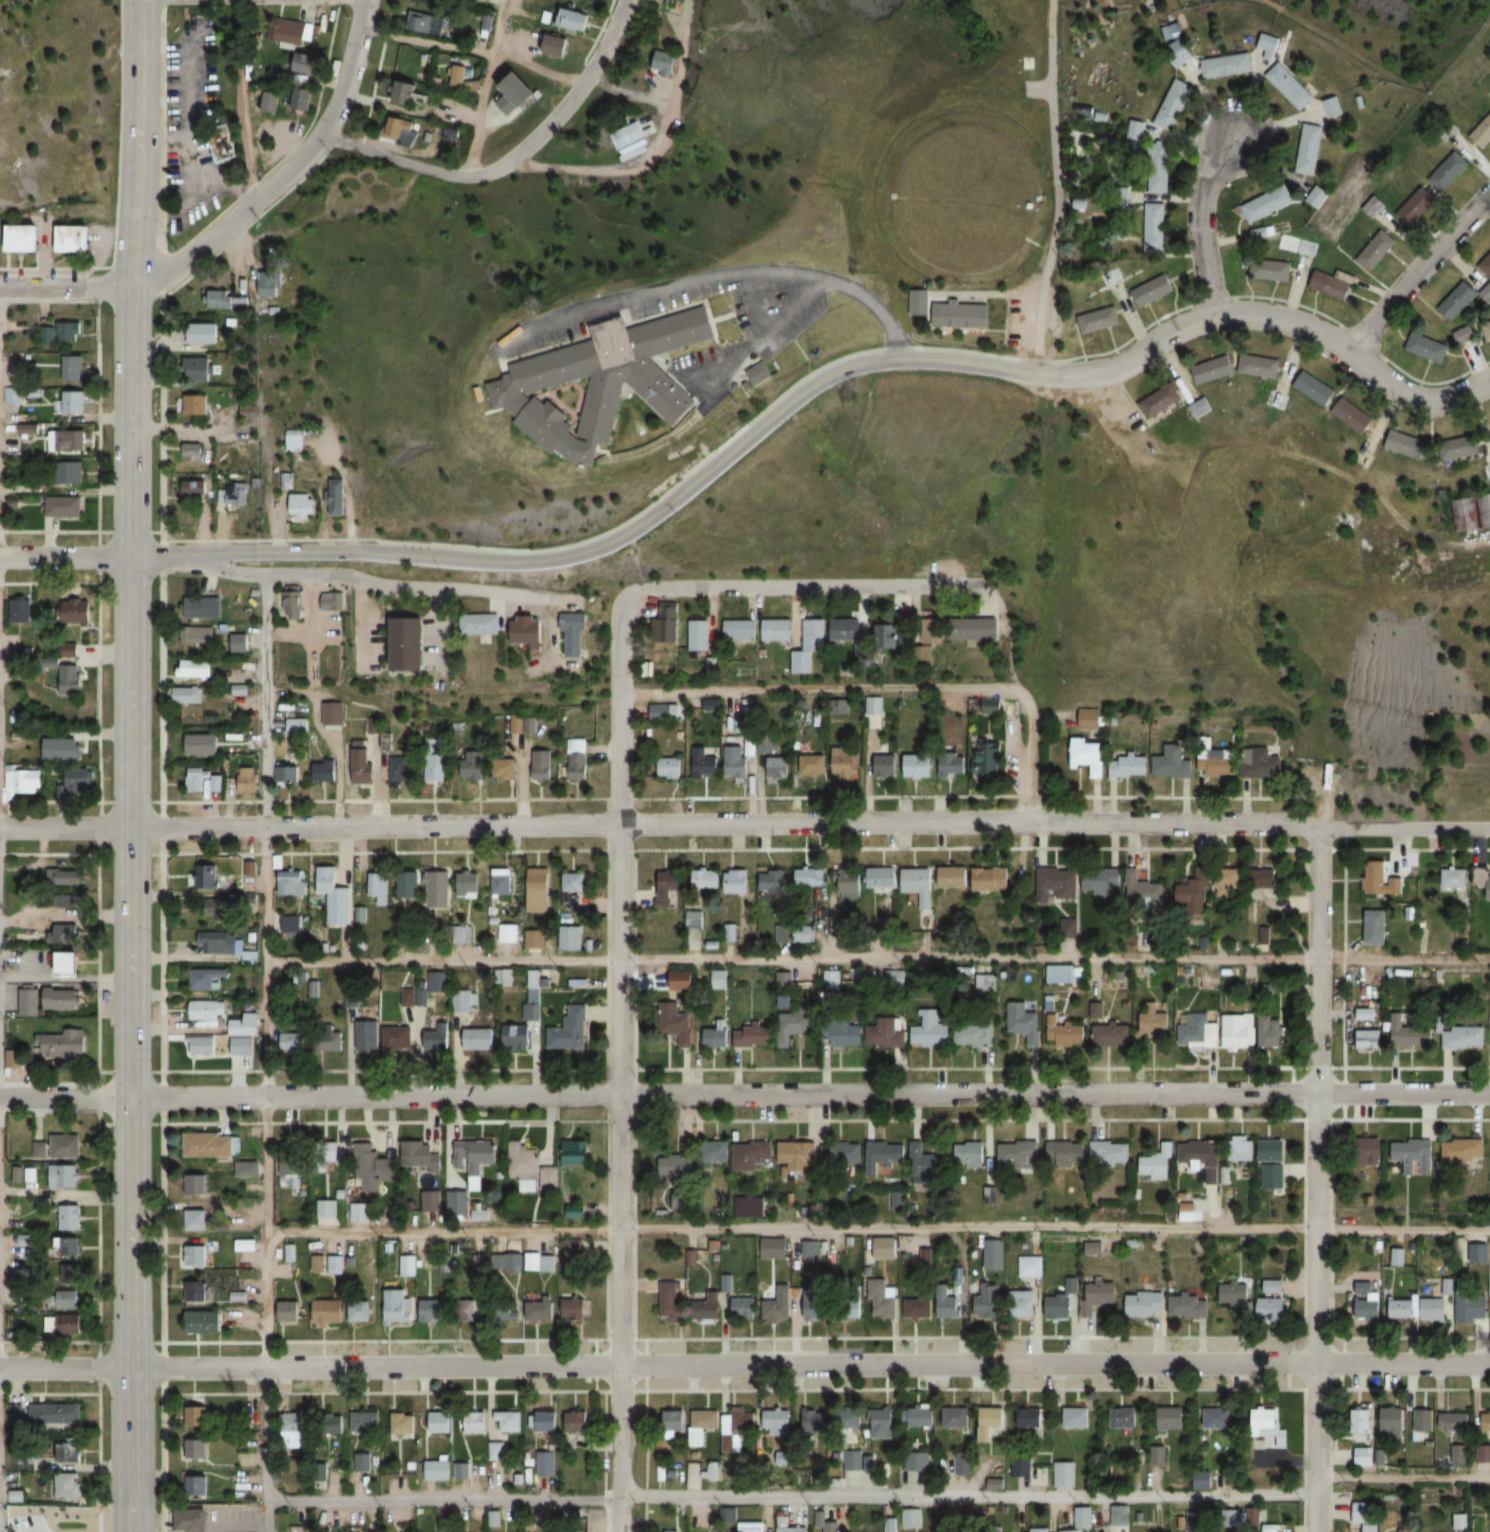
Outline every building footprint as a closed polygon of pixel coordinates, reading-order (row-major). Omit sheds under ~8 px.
[(590,15),(557,6),(552,24),(584,33),(590,15)] [(438,37),(443,17),(408,9),(404,28),(438,37)] [(306,42),(307,22),(268,21),(267,40),(306,42)] [(562,58),(568,39),(540,31),(535,50),(562,58)] [(1179,49),(1182,57),(1191,52),(1183,39),(1171,45),(1175,51),(1179,49)] [(673,77),(674,52),(654,51),(653,77),(673,77)] [(315,73),(316,53),(294,52),(294,72),(315,73)] [(1200,59),(1203,79),(1253,72),(1251,53),(1200,59)] [(1266,77),(1300,111),(1314,96),(1280,62),(1266,77)] [(465,66),(452,64),(449,84),(461,86),(465,66)] [(537,93),(518,71),(500,85),(509,96),(498,105),(508,117),(537,93)] [(387,102),(408,104),(410,80),(389,78),(387,102)] [(1154,124),(1173,132),(1192,85),(1173,78),(1154,124)] [(306,114),(306,87),(290,87),(290,114),(306,114)] [(276,112),(278,92),(261,90),(259,110),(276,112)] [(1322,101),(1328,119),(1343,115),(1337,96),(1322,101)] [(1469,135),(1483,148),(1489,141),(1489,114),(1469,135)] [(393,145),(411,148),(415,122),(388,117),(385,134),(395,135),(393,145)] [(645,140),(640,122),(611,129),(615,147),(645,140)] [(1322,125),(1301,123),(1294,173),(1316,176),(1322,125)] [(1128,124),(1128,139),(1142,139),(1142,124),(1128,124)] [(238,159),(234,127),(212,130),(216,161),(238,159)] [(1168,147),(1140,147),(1140,160),(1168,160),(1168,147)] [(1426,179),(1441,194),(1470,165),(1455,150),(1426,179)] [(1168,194),(1168,173),(1146,173),(1146,194),(1168,194)] [(1328,192),(1314,184),(1305,202),(1319,210),(1328,192)] [(1293,203),(1286,186),(1240,204),(1248,222),(1293,203)] [(1437,200),(1423,186),(1395,213),(1409,227),(1437,200)] [(1360,209),(1372,220),(1386,205),(1374,194),(1360,209)] [(1164,203),(1143,203),(1143,255),(1164,255),(1164,203)] [(44,251),(44,225),(8,225),(8,251),(44,251)] [(92,252),(92,225),(61,225),(61,252),(92,252)] [(1267,240),(1265,228),(1249,230),(1250,242),(1267,240)] [(1355,259),(1371,272),(1397,242),(1380,228),(1355,259)] [(1320,244),(1281,234),(1277,248),(1316,259),(1320,244)] [(1478,265),(1489,278),(1489,253),(1478,265)] [(1290,262),(1250,260),(1249,279),(1289,281),(1290,262)] [(274,298),(274,263),(262,263),(262,272),(257,272),(257,298),(274,298)] [(1100,275),(1107,289),(1125,280),(1119,266),(1100,275)] [(1356,277),(1339,271),(1337,277),(1317,270),(1310,288),(1347,302),(1356,277)] [(1174,292),(1167,275),(1131,290),(1138,307),(1174,292)] [(1451,321),(1478,294),(1465,280),(1438,307),(1451,321)] [(1480,295),(1489,303),(1489,282),(1480,295)] [(208,291),(208,310),(230,310),(230,290),(208,291)] [(930,290),(913,290),(913,314),(930,314),(930,290)] [(936,304),(936,328),(990,327),(990,304),(936,304)] [(627,380),(676,424),(681,425),(701,402),(650,356),(717,339),(709,306),(635,325),(625,323),(621,319),(595,325),(593,342),(514,362),(517,376),(491,383),(498,410),(509,407),(520,417),(519,421),(556,454),(565,452),(575,460),(601,465),(605,442),(616,444),(627,380)] [(1121,325),(1116,306),(1077,316),(1082,335),(1121,325)] [(60,336),(84,336),(84,321),(60,321),(60,336)] [(219,344),(219,322),(185,322),(185,344),(219,344)] [(1489,342),(1489,323),(1481,326),(1487,343),(1489,342)] [(1476,336),(1469,326),(1455,335),(1462,345),(1476,336)] [(52,343),(51,328),(48,328),(49,333),(43,333),(44,343),(52,343)] [(1441,365),(1449,347),(1412,331),(1404,349),(1441,365)] [(1238,372),(1277,380),(1281,360),(1242,353),(1238,372)] [(1234,373),(1228,354),(1193,367),(1200,385),(1234,373)] [(62,380),(85,380),(86,355),(62,355),(62,380)] [(209,358),(183,358),(183,381),(209,381),(209,358)] [(748,375),(762,387),(776,372),(763,360),(748,375)] [(1337,391),(1304,369),(1293,386),(1326,408),(1337,391)] [(1139,405),(1151,420),(1182,396),(1171,381),(1139,405)] [(21,387),(5,387),(5,403),(21,403),(21,387)] [(54,400),(54,413),(85,413),(85,390),(61,390),(61,400),(54,400)] [(1286,410),(1290,395),(1272,391),(1269,405),(1286,410)] [(204,394),(182,394),(182,414),(204,414),(204,394)] [(1195,419),(1213,409),(1206,396),(1188,406),(1195,419)] [(1332,411),(1363,435),(1374,420),(1343,396),(1332,411)] [(47,429),(47,452),(86,452),(86,429),(47,429)] [(304,429),(286,429),(286,451),(304,451),(304,429)] [(1385,448),(1422,460),(1428,442),(1391,429),(1385,448)] [(1479,457),(1479,437),(1446,437),(1446,457),(1479,457)] [(183,443),(183,458),(202,458),(202,443),(183,443)] [(84,462),(57,462),(57,485),(84,485),(84,462)] [(290,472),(279,472),(279,489),(290,489),(290,472)] [(347,513),(347,478),(329,478),(329,513),(347,513)] [(207,480),(182,480),(182,503),(207,503),(207,480)] [(218,483),(218,503),(240,503),(240,483),(218,483)] [(292,517),(314,517),(314,494),(292,494),(292,517)] [(1477,498),(1458,501),(1462,531),(1489,527),(1489,494),(1476,496),(1477,498)] [(81,517),(81,497),(48,497),(48,517),(81,517)] [(298,586),(282,586),(282,620),(298,620),(298,586)] [(221,618),(221,593),(186,593),(186,618),(221,618)] [(337,593),(320,593),(320,611),(337,611),(337,593)] [(12,623),(32,623),(32,597),(12,597),(12,623)] [(66,600),(67,624),(93,622),(92,599),(66,600)] [(660,642),(679,642),(679,602),(660,602),(660,642)] [(586,613),(563,613),(563,657),(586,657),(586,613)] [(500,635),(500,614),(460,614),(460,635),(500,635)] [(545,647),(545,618),(514,618),(514,647),(545,647)] [(957,640),(997,640),(997,618),(957,618),(957,640)] [(424,672),(424,619),(394,619),(394,672),(424,672)] [(805,652),(793,652),(794,674),(815,674),(814,651),(827,651),(826,619),(804,620),(805,652)] [(833,619),(833,641),(867,641),(867,619),(833,619)] [(691,652),(712,652),(712,620),(691,620),(691,652)] [(765,641),(794,641),(794,620),(765,620),(765,641)] [(901,649),(901,620),(879,620),(879,649),(901,649)] [(923,639),(935,639),(935,620),(923,620),(923,639)] [(724,621),(724,641),(757,641),(757,621),(724,621)] [(215,626),(184,626),(184,646),(215,646),(215,626)] [(247,635),(234,635),(234,651),(247,651),(247,635)] [(33,656),(31,647),(15,650),(17,659),(33,656)] [(177,660),(177,677),(214,677),(214,660),(177,660)] [(59,666),(58,695),(81,695),(82,666),(59,666)] [(203,703),(203,687),(169,688),(169,704),(203,703)] [(882,715),(882,697),(866,697),(866,715),(882,715)] [(1001,697),(981,697),(981,713),(1001,713),(1001,697)] [(322,719),(340,719),(340,702),(322,702),(322,719)] [(680,720),(680,704),(648,704),(648,720),(680,720)] [(1100,709),(1080,709),(1080,730),(1100,730),(1100,709)] [(308,733),(307,718),(285,718),(285,733),(308,733)] [(219,735),(186,735),(186,755),(219,755),(219,735)] [(1070,767),(1091,766),(1091,778),(1103,778),(1103,743),(1088,743),(1088,738),(1070,738),(1070,767)] [(587,739),(567,739),(567,780),(587,780),(587,739)] [(724,748),(729,778),(750,774),(746,756),(752,755),(749,743),(724,748)] [(993,743),(973,743),(973,776),(993,776),(993,743)] [(831,777),(859,777),(859,745),(831,745),(831,777)] [(718,776),(718,757),(706,757),(706,746),(692,746),(692,776),(718,776)] [(373,783),(373,747),(353,747),(353,783),(373,783)] [(1241,776),(1239,749),(1197,751),(1199,778),(1241,776)] [(1269,749),(1245,749),(1245,777),(1281,777),(1281,757),(1269,757),(1269,749)] [(553,779),(553,750),(530,750),(530,779),(553,779)] [(485,779),(485,751),(463,751),(463,779),(485,779)] [(1110,751),(1110,777),(1149,777),(1149,757),(1135,757),(1135,751),(1110,751)] [(1154,751),(1154,777),(1192,777),(1192,751),(1154,751)] [(931,752),(902,752),(902,777),(931,777),(931,752)] [(448,782),(448,753),(427,753),(427,782),(448,782)] [(518,780),(518,753),(499,753),(499,780),(518,780)] [(768,778),(790,778),(790,755),(768,755),(768,778)] [(825,776),(825,755),(800,755),(800,776),(825,776)] [(872,755),(872,776),(896,776),(896,755),(872,755)] [(965,755),(940,755),(940,775),(965,775),(965,755)] [(391,756),(391,780),(413,780),(413,756),(391,756)] [(659,778),(682,778),(682,756),(659,756),(659,778)] [(338,781),(338,760),(312,760),(312,781),(338,781)] [(274,784),(298,784),(298,764),(274,764),(274,784)] [(4,794),(42,794),(42,769),(11,769),(11,766),(4,766),(4,794)] [(91,769),(66,769),(66,792),(83,793),(83,788),(91,788),(91,769)] [(215,781),(215,770),(186,770),(186,792),(205,792),(205,781),(215,781)] [(254,772),(232,777),(236,794),(258,789),(254,772)] [(193,889),(212,889),(212,873),(215,873),(215,865),(193,865),(193,889)] [(1208,866),(1195,866),(1195,883),(1176,883),(1176,903),(1189,903),(1189,912),(1208,912),(1208,866)] [(351,925),(350,887),(337,887),(336,867),(326,867),(327,926),(351,925)] [(896,867),(869,867),(869,888),(896,888),(896,867)] [(968,888),(968,867),(940,867),(940,888),(968,888)] [(973,892),(1009,892),(1009,867),(973,867),(973,892)] [(1469,888),(1468,867),(1438,868),(1439,889),(1469,888)] [(1489,901),(1489,867),(1474,867),(1474,887),(1488,887),(1488,901),(1489,901)] [(551,868),(529,868),(529,913),(551,913),(551,868)] [(827,887),(826,868),(806,869),(806,887),(827,887)] [(693,889),(721,889),(721,869),(693,869),(693,889)] [(727,894),(750,894),(750,869),(727,869),(727,894)] [(764,894),(789,894),(789,869),(764,869),(764,894)] [(836,869),(836,899),(861,899),(861,869),(836,869)] [(920,893),(920,911),(933,911),(933,869),(902,869),(902,893),(920,893)] [(1077,900),(1077,869),(1039,869),(1039,900),(1077,900)] [(1111,897),(1111,886),(1121,886),(1121,869),(1086,869),(1086,897),(1111,897)] [(1242,889),(1242,869),(1217,869),(1217,898),(1231,898),(1231,889),(1242,889)] [(82,870),(48,870),(48,885),(82,885),(82,870)] [(1278,889),(1278,870),(1254,870),(1254,889),(1278,889)] [(304,896),(304,871),(277,871),(277,896),(304,896)] [(419,898),(419,871),(399,871),(399,898),(419,898)] [(451,908),(451,871),(427,871),(427,908),(451,908)] [(672,891),(683,891),(683,871),(658,871),(658,907),(672,907),(672,891)] [(1386,871),(1365,871),(1365,894),(1403,894),(1403,878),(1386,878),(1386,871)] [(492,895),(512,895),(512,872),(492,872),(492,895)] [(387,873),(367,873),(367,898),(376,898),(376,906),(387,906),(387,873)] [(457,898),(480,898),(480,873),(457,873),(457,898)] [(564,873),(564,892),(586,892),(586,873),(564,873)] [(1165,904),(1165,881),(1127,881),(1127,904),(1165,904)] [(232,900),(204,899),(204,921),(232,921),(232,900)] [(704,929),(704,911),(685,911),(685,929),(704,929)] [(1386,914),(1365,914),(1365,945),(1386,945),(1386,914)] [(855,936),(855,918),(836,918),(836,936),(855,936)] [(78,945),(80,926),(53,923),(51,942),(78,945)] [(773,943),(789,943),(789,923),(773,923),(773,943)] [(498,942),(517,942),(517,924),(498,924),(498,942)] [(795,943),(812,943),(812,924),(795,924),(795,943)] [(582,927),(559,927),(559,950),(582,950),(582,927)] [(1259,945),(1272,945),(1272,927),(1259,927),(1259,945)] [(545,929),(525,929),(525,949),(545,949),(545,929)] [(199,955),(238,955),(237,932),(198,933),(199,955)] [(81,975),(81,953),(54,953),(54,975),(81,975)] [(1075,966),(1050,966),(1050,984),(1075,984),(1075,966)] [(191,990),(221,990),(221,979),(229,979),(229,969),(191,969),(191,990)] [(515,970),(495,970),(495,987),(515,987),(515,970)] [(540,970),(526,970),(525,1015),(539,1015),(540,970)] [(710,970),(710,989),(728,989),(728,970),(710,970)] [(886,970),(886,988),(904,988),(904,970),(886,970)] [(840,989),(840,971),(825,971),(825,989),(840,989)] [(449,993),(449,972),(429,972),(429,993),(449,993)] [(694,992),(694,972),(669,972),(669,992),(694,992)] [(347,1007),(358,1007),(358,984),(347,984),(347,1007)] [(19,1017),(40,1017),(40,989),(19,989),(19,1017)] [(79,1011),(79,989),(43,989),(43,1011),(79,1011)] [(452,1012),(475,1012),(475,990),(452,990),(452,1012)] [(400,991),(400,1006),(422,1006),(422,991),(400,991)] [(188,1001),(188,1020),(220,1020),(220,1001),(188,1001)] [(810,1035),(809,1003),(783,1004),(784,1049),(791,1049),(791,1035),(810,1035)] [(1028,1034),(1029,1048),(1039,1048),(1038,1013),(1026,1013),(1025,1005),(1007,1005),(1008,1035),(1028,1034)] [(567,1028),(549,1028),(549,1049),(587,1049),(586,1006),(571,1006),(571,1013),(578,1013),(578,1019),(567,1019),(567,1028)] [(948,1024),(936,1024),(936,1008),(918,1008),(918,1027),(911,1027),(911,1047),(949,1046),(948,1024)] [(1358,1020),(1376,1020),(1376,1010),(1358,1010),(1358,1020)] [(228,1036),(259,1036),(259,1012),(242,1012),(242,1019),(228,1019),(228,1036)] [(1137,1013),(1136,1047),(1148,1047),(1149,1034),(1170,1034),(1170,1013),(1137,1013)] [(1219,1013),(1179,1013),(1179,1047),(1219,1047),(1219,1013)] [(1390,1014),(1391,1048),(1434,1047),(1433,1027),(1403,1028),(1403,1014),(1390,1014)] [(1047,1042),(1055,1042),(1055,1046),(1086,1046),(1086,1025),(1057,1025),(1057,1015),(1047,1015),(1047,1042)] [(1251,1015),(1225,1015),(1225,1049),(1251,1049),(1251,1015)] [(904,1047),(904,1016),(874,1016),(874,1026),(867,1026),(867,1047),(904,1047)] [(1281,1018),(1259,1018),(1259,1047),(1288,1047),(1288,1028),(1281,1028),(1281,1018)] [(691,1037),(691,1019),(661,1019),(661,1037),(691,1037)] [(378,1052),(378,1020),(355,1020),(355,1052),(378,1052)] [(729,1020),(715,1020),(715,1031),(704,1031),(704,1050),(729,1050),(729,1020)] [(504,1050),(534,1051),(534,1023),(504,1022),(504,1050)] [(861,1025),(830,1025),(830,1047),(861,1047),(861,1025)] [(955,1025),(955,1046),(993,1047),(993,1025),(955,1025)] [(1130,1025),(1094,1025),(1094,1047),(1130,1047),(1130,1025)] [(384,1051),(411,1051),(411,1027),(384,1027),(384,1051)] [(462,1051),(493,1051),(493,1027),(462,1027),(462,1051)] [(734,1027),(734,1047),(773,1047),(773,1027),(734,1027)] [(1485,1049),(1485,1029),(1443,1029),(1444,1049),(1485,1049)] [(425,1050),(449,1050),(449,1030),(425,1030),(425,1050)] [(85,1031),(36,1031),(35,1059),(85,1060),(85,1031)] [(1382,1031),(1355,1031),(1355,1050),(1382,1050),(1382,1031)] [(282,1033),(282,1051),(306,1051),(306,1033),(282,1033)] [(342,1033),(314,1033),(314,1052),(342,1052),(342,1033)] [(216,1055),(216,1037),(189,1037),(189,1055),(216,1055)] [(238,1134),(184,1134),(184,1156),(238,1156),(238,1134)] [(80,1135),(51,1135),(51,1157),(80,1157),(80,1135)] [(1254,1161),(1254,1136),(1230,1136),(1230,1161),(1254,1161)] [(1382,1139),(1360,1139),(1360,1170),(1382,1170),(1382,1139)] [(589,1140),(563,1140),(563,1165),(590,1165),(589,1140)] [(1286,1140),(1259,1140),(1259,1161),(1286,1161),(1286,1140)] [(1484,1140),(1443,1140),(1443,1161),(1484,1161),(1484,1140)] [(497,1166),(498,1142),(451,1141),(451,1166),(497,1166)] [(539,1179),(540,1149),(528,1149),(528,1142),(510,1141),(509,1178),(539,1179)] [(911,1183),(943,1183),(943,1155),(923,1155),(923,1141),(911,1142),(911,1183)] [(984,1168),(984,1141),(959,1141),(958,1167),(984,1168)] [(1038,1141),(1000,1141),(1000,1166),(1038,1166),(1038,1141)] [(1162,1142),(1162,1156),(1139,1156),(1139,1181),(1172,1180),(1172,1141),(1162,1142)] [(1180,1141),(1180,1171),(1207,1171),(1207,1184),(1220,1184),(1220,1142),(1180,1141)] [(1432,1141),(1392,1141),(1392,1161),(1407,1161),(1407,1176),(1432,1176),(1432,1141)] [(705,1142),(705,1162),(729,1162),(729,1142),(705,1142)] [(772,1142),(733,1142),(733,1171),(772,1171),(772,1142)] [(816,1142),(778,1142),(778,1163),(787,1163),(787,1169),(816,1169),(816,1142)] [(879,1175),(879,1165),(905,1165),(904,1142),(866,1143),(866,1176),(879,1175)] [(1086,1164),(1086,1142),(1047,1142),(1047,1164),(1086,1164)] [(1130,1142),(1092,1142),(1092,1163),(1130,1163),(1130,1142)] [(279,1176),(305,1176),(305,1143),(279,1143),(279,1176)] [(430,1167),(430,1173),(440,1173),(440,1143),(403,1143),(403,1167),(430,1167)] [(860,1144),(821,1143),(821,1169),(860,1170),(860,1144)] [(378,1159),(378,1153),(357,1153),(357,1182),(398,1182),(398,1159),(378,1159)] [(693,1178),(693,1155),(660,1155),(660,1178),(693,1178)] [(260,1177),(260,1162),(233,1162),(233,1177),(260,1177)] [(71,1189),(71,1164),(48,1164),(48,1189),(71,1189)] [(1284,1164),(1262,1164),(1262,1189),(1284,1189),(1284,1164)] [(542,1167),(542,1190),(559,1190),(559,1167),(542,1167)] [(183,1196),(210,1196),(210,1175),(183,1175),(183,1196)] [(468,1191),(449,1191),(449,1216),(468,1216),(468,1191)] [(337,1199),(315,1199),(315,1218),(337,1218),(337,1199)] [(762,1199),(748,1199),(748,1216),(762,1216),(762,1199)] [(218,1202),(183,1202),(183,1233),(208,1233),(208,1213),(218,1213),(218,1202)] [(369,1202),(349,1202),(349,1223),(369,1223),(369,1202)] [(80,1206),(58,1206),(58,1231),(81,1231),(80,1206)] [(585,1215),(583,1207),(575,1209),(577,1217),(585,1215)] [(79,1238),(60,1238),(60,1258),(79,1258),(79,1238)] [(897,1238),(871,1238),(871,1258),(897,1258),(897,1238)] [(1005,1271),(1005,1238),(985,1238),(985,1271),(1005,1271)] [(804,1243),(804,1260),(819,1260),(819,1243),(804,1243)] [(177,1270),(208,1270),(208,1244),(177,1244),(177,1270)] [(287,1260),(295,1261),(296,1245),(287,1245),(287,1260)] [(918,1265),(931,1265),(931,1249),(918,1249),(918,1265)] [(1404,1266),(1404,1250),(1393,1250),(1393,1266),(1404,1266)] [(312,1272),(323,1272),(323,1256),(312,1256),(312,1272)] [(342,1273),(342,1256),(328,1256),(328,1273),(342,1273)] [(414,1256),(399,1256),(399,1276),(414,1276),(414,1256)] [(1042,1277),(1042,1257),(1018,1257),(1018,1277),(1042,1277)] [(79,1285),(79,1265),(59,1265),(59,1285),(79,1285)] [(1047,1319),(1072,1318),(1071,1293),(1077,1293),(1077,1277),(1066,1277),(1066,1295),(1046,1295),(1047,1319)] [(1283,1280),(1263,1280),(1263,1294),(1283,1294),(1283,1280)] [(870,1282),(870,1320),(896,1320),(896,1287),(888,1287),(888,1282),(870,1282)] [(185,1302),(204,1302),(204,1283),(185,1283),(185,1302)] [(662,1283),(663,1323),(682,1322),(682,1283),(662,1283)] [(1117,1305),(1116,1283),(1086,1283),(1086,1299),(1080,1299),(1081,1319),(1094,1319),(1094,1305),(1117,1305)] [(1001,1319),(1000,1284),(974,1285),(975,1319),(1001,1319)] [(949,1285),(939,1285),(940,1319),(962,1318),(961,1297),(950,1297),(949,1285)] [(1251,1286),(1219,1285),(1219,1304),(1240,1305),(1240,1319),(1251,1319),(1251,1286)] [(764,1300),(764,1320),(793,1320),(793,1286),(778,1286),(778,1300),(764,1300)] [(815,1287),(805,1287),(805,1320),(828,1320),(828,1299),(815,1299),(815,1287)] [(411,1323),(411,1290),(387,1290),(387,1323),(411,1323)] [(51,1291),(51,1309),(79,1309),(79,1291),(51,1291)] [(1036,1291),(1012,1291),(1012,1320),(1036,1320),(1036,1291)] [(696,1322),(720,1322),(720,1292),(705,1292),(705,1301),(696,1301),(696,1322)] [(1163,1318),(1163,1293),(1128,1293),(1128,1318),(1163,1318)] [(1380,1320),(1380,1293),(1355,1293),(1355,1320),(1380,1320)] [(849,1294),(849,1319),(862,1319),(862,1294),(849,1294)] [(1487,1323),(1487,1295),(1456,1295),(1456,1323),(1487,1323)] [(529,1321),(554,1321),(554,1296),(529,1296),(529,1321)] [(932,1319),(932,1297),(905,1297),(905,1319),(932,1319)] [(1170,1297),(1170,1319),(1209,1319),(1209,1297),(1170,1297)] [(756,1319),(756,1298),(731,1298),(731,1319),(756,1319)] [(419,1299),(419,1321),(443,1321),(443,1299),(419,1299)] [(1259,1299),(1259,1319),(1286,1319),(1286,1299),(1259,1299)] [(1415,1319),(1415,1299),(1388,1300),(1388,1319),(1415,1319)] [(1421,1321),(1446,1321),(1446,1299),(1421,1299),(1421,1321)] [(279,1300),(279,1322),(300,1322),(300,1300),(279,1300)] [(343,1300),(315,1300),(315,1324),(343,1324),(343,1300)] [(348,1300),(348,1322),(370,1322),(370,1300),(348,1300)] [(457,1322),(477,1322),(477,1300),(457,1300),(457,1322)] [(563,1300),(563,1321),(586,1321),(586,1300),(563,1300)] [(520,1322),(520,1301),(493,1301),(493,1322),(520,1322)] [(222,1312),(186,1312),(186,1334),(222,1334),(222,1312)] [(84,1315),(43,1315),(43,1335),(84,1335),(84,1315)] [(28,1424),(81,1424),(81,1404),(28,1404),(28,1424)] [(1372,1434),(1372,1405),(1354,1405),(1354,1434),(1372,1434)] [(185,1427),(205,1427),(205,1408),(185,1408),(185,1427)] [(877,1409),(877,1431),(896,1431),(896,1409),(877,1409)] [(910,1428),(935,1428),(935,1409),(910,1409),(910,1428)] [(970,1429),(970,1409),(945,1409),(945,1429),(970,1429)] [(980,1409),(980,1444),(993,1444),(993,1430),(1006,1430),(1006,1409),(980,1409)] [(1045,1429),(1045,1409),(1017,1409),(1017,1429),(1045,1429)] [(1091,1409),(1063,1409),(1063,1430),(1091,1430),(1091,1409)] [(1138,1430),(1138,1409),(1110,1409),(1110,1430),(1138,1430)] [(1160,1409),(1159,1431),(1185,1431),(1186,1409),(1160,1409)] [(1204,1409),(1204,1430),(1232,1430),(1232,1409),(1204,1409)] [(1405,1409),(1381,1409),(1381,1431),(1388,1431),(1388,1440),(1405,1440),(1405,1409)] [(723,1415),(723,1453),(742,1453),(742,1432),(755,1432),(755,1411),(733,1410),(733,1415),(723,1415)] [(763,1410),(763,1435),(792,1435),(792,1410),(763,1410)] [(827,1434),(828,1412),(806,1410),(804,1432),(827,1434)] [(1275,1437),(1275,1448),(1281,1448),(1281,1410),(1250,1410),(1250,1437),(1275,1437)] [(1433,1410),(1413,1410),(1413,1432),(1433,1432),(1433,1410)] [(685,1411),(663,1411),(663,1434),(685,1434),(685,1411)] [(691,1411),(691,1447),(705,1447),(705,1430),(719,1430),(719,1411),(691,1411)] [(863,1431),(863,1411),(836,1411),(836,1431),(863,1431)] [(350,1432),(379,1432),(379,1412),(350,1412),(350,1432)] [(429,1434),(452,1434),(452,1412),(429,1412),(429,1434)] [(465,1434),(487,1434),(487,1412),(465,1412),(465,1434)] [(521,1433),(521,1412),(497,1412),(497,1433),(521,1433)] [(537,1412),(537,1433),(558,1433),(558,1412),(537,1412)] [(1489,1431),(1489,1413),(1479,1414),(1480,1431),(1489,1431)] [(389,1435),(416,1435),(416,1414),(389,1414),(389,1435)] [(589,1434),(589,1414),(567,1414),(567,1434),(589,1434)] [(1438,1432),(1469,1432),(1469,1414),(1438,1414),(1438,1432)] [(304,1415),(283,1415),(283,1448),(304,1448),(304,1415)] [(202,1437),(185,1437),(185,1460),(201,1460),(202,1437)] [(57,1439),(57,1464),(81,1464),(81,1439),(57,1439)] [(505,1461),(505,1442),(487,1442),(487,1461),(505,1461)] [(1468,1464),(1467,1445),(1452,1446),(1453,1465),(1468,1464)] [(1481,1446),(1481,1463),(1489,1463),(1489,1446),(1481,1446)] [(1374,1467),(1374,1449),(1352,1449),(1352,1467),(1374,1467)] [(928,1471),(928,1452),(910,1452),(910,1471),(928,1471)] [(371,1453),(353,1453),(354,1473),(371,1472),(371,1453)] [(1031,1478),(1031,1453),(1011,1453),(1011,1478),(1031,1478)] [(970,1474),(968,1456),(953,1457),(954,1475),(970,1474)] [(425,1480),(451,1480),(451,1461),(425,1461),(425,1480)] [(710,1464),(711,1478),(719,1477),(717,1463),(710,1464)] [(1075,1463),(1053,1463),(1053,1488),(1075,1488),(1075,1463)] [(454,1464),(454,1479),(463,1479),(463,1464),(454,1464)] [(1210,1489),(1210,1472),(1193,1472),(1193,1489),(1210,1489)] [(51,1498),(81,1498),(81,1473),(51,1473),(51,1498)] [(207,1476),(183,1476),(183,1498),(207,1498),(207,1476)] [(1003,1479),(989,1479),(989,1489),(1003,1489),(1003,1479)] [(1350,1503),(1350,1531),(1376,1531),(1376,1502),(1350,1503)] [(1126,1525),(1126,1507),(1111,1506),(1111,1525),(1126,1525)] [(1090,1508),(1075,1508),(1075,1527),(1090,1527),(1090,1508)] [(208,1510),(207,1531),(185,1531),(185,1529),(174,1529),(174,1510),(208,1510)] [(910,1526),(920,1525),(919,1510),(909,1510),(910,1526)] [(289,1531),(306,1531),(306,1514),(293,1514),(293,1525),(289,1525),(289,1531)] [(789,1527),(789,1515),(776,1515),(776,1531),(806,1531),(806,1527),(789,1527)] [(894,1518),(881,1518),(881,1531),(894,1531),(894,1518)] [(839,1521),(822,1521),(822,1531),(839,1531),(839,1521)] [(1409,1521),(1398,1522),(1399,1531),(1409,1531),(1409,1521)] [(765,1522),(740,1522),(740,1531),(765,1531),(765,1522)]
